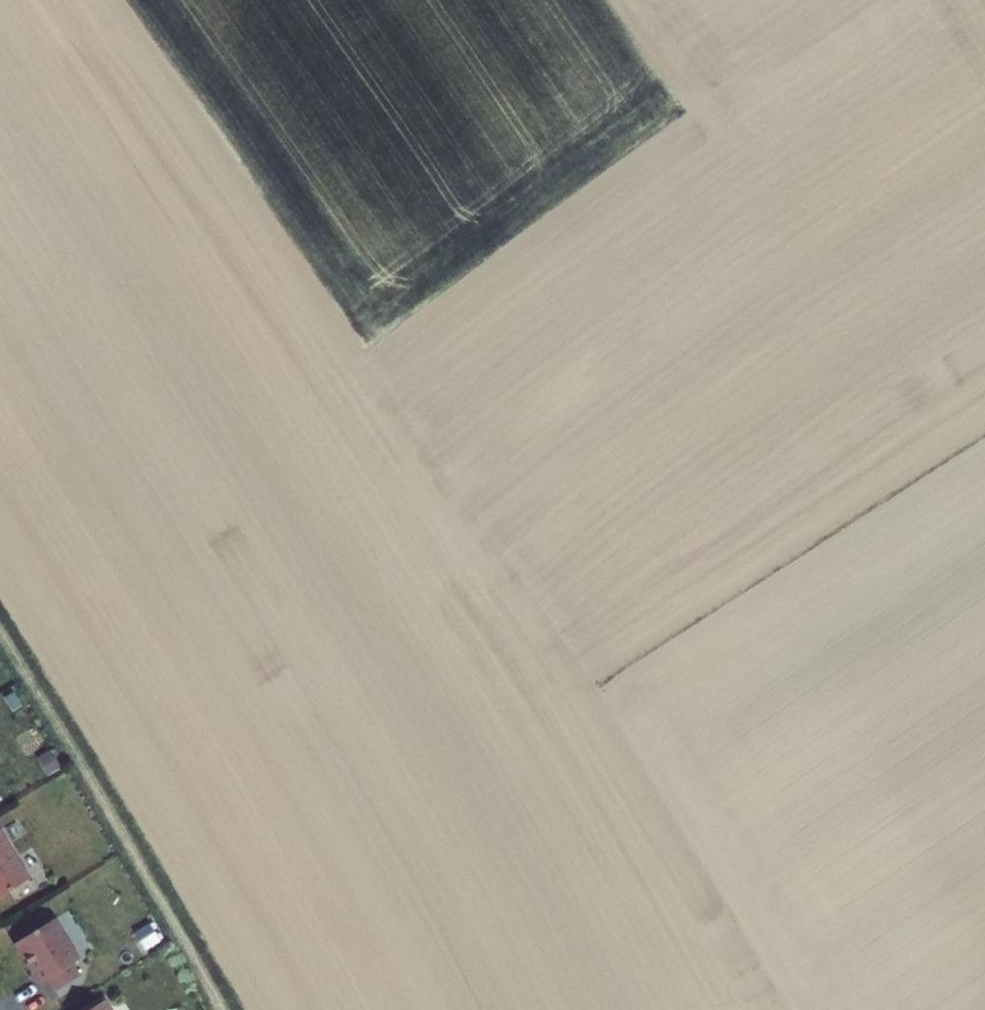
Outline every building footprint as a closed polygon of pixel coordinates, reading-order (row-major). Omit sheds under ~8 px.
[(47,776),(61,768),(50,749),(35,757),(47,776)] [(27,880),(0,836),(0,897),(27,880)] [(52,920),(14,944),(39,984),(44,980),(52,993),(79,976),(71,964),(77,960),(52,920)]
